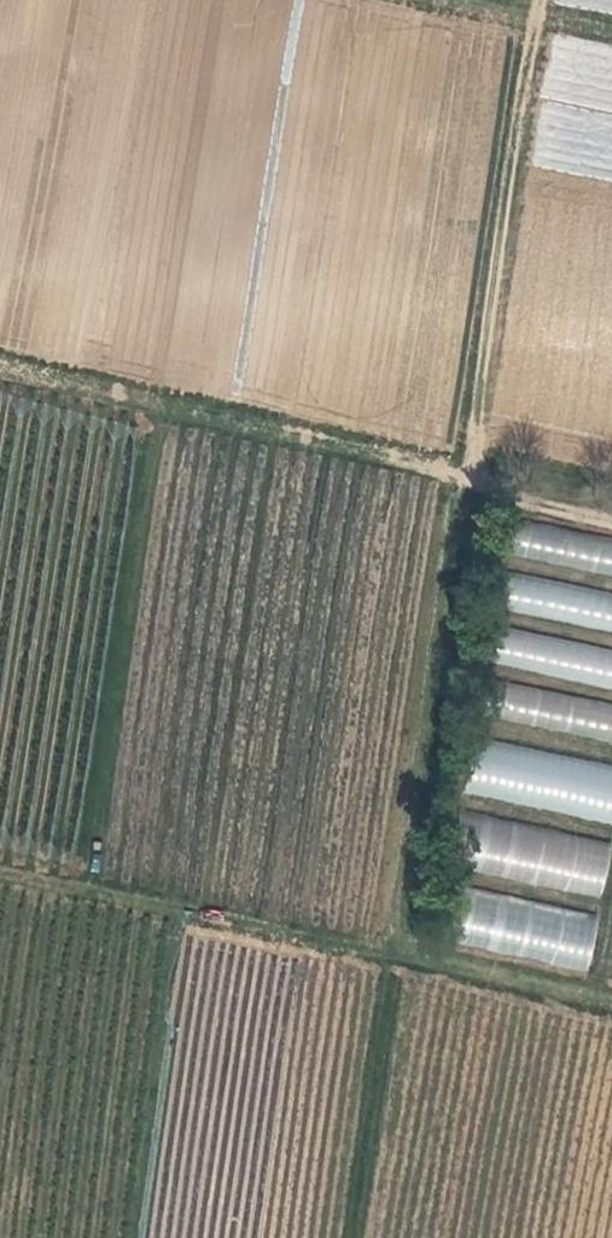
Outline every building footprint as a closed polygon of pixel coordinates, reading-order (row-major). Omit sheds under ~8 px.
[(598,8),(611,10),(611,0),(595,0),(598,8)] [(543,170),(611,182),(611,90),(607,54),(605,65),(600,64),(592,110),(583,108),(554,112),(543,170)] [(611,575),(611,538),(517,522),(511,558),(611,575)] [(511,573),(504,609),(611,631),(611,593),(511,573)] [(503,625),(494,663),(611,689),(611,649),(503,625)] [(611,742),(611,704),(507,682),(499,719),(611,742)] [(467,793),(611,823),(611,765),(479,738),(467,793)] [(602,897),(611,847),(611,841),(468,813),(457,869),(602,897)] [(588,970),(599,915),(470,889),(458,944),(588,970)]
